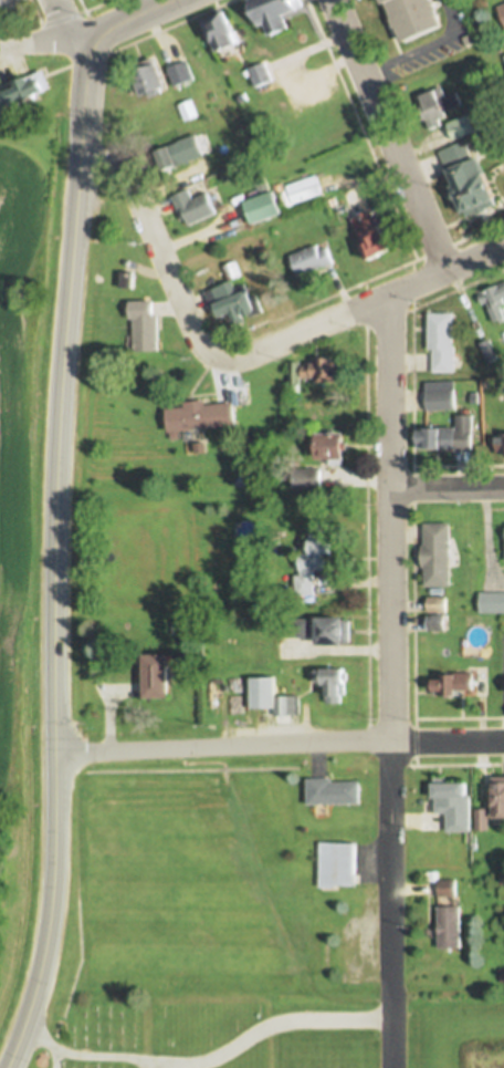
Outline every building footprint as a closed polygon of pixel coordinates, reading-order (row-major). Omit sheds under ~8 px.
[(23,7),(21,0),(0,0),(0,15),(23,7)] [(260,25),(266,23),(272,35),(292,28),(286,14),(304,8),(301,0),(250,0),(260,25)] [(397,22),(406,43),(447,24),(435,0),(387,0),(397,22)] [(202,21),(216,52),(241,41),(228,10),(202,21)] [(168,69),(175,87),(199,77),(192,59),(168,69)] [(250,69),(256,87),(277,79),(271,61),(250,69)] [(135,71),(145,96),(170,87),(160,62),(135,71)] [(15,81),(18,85),(0,92),(0,112),(34,97),(33,95),(52,87),(44,69),(15,81)] [(456,91),(447,95),(442,85),(420,94),(423,104),(418,106),(423,120),(427,118),(430,127),(442,123),(440,117),(447,114),(445,111),(462,104),(456,91)] [(180,105),(186,121),(199,116),(192,100),(180,105)] [(448,122),(454,139),(474,131),(468,114),(448,122)] [(182,139),(150,153),(158,172),(190,158),(182,139)] [(442,151),(464,141),(472,158),(482,153),(502,198),(500,206),(479,217),(470,215),(442,151)] [(287,184),(294,204),(323,194),(317,175),(287,184)] [(189,187),(171,195),(181,220),(187,218),(189,225),(216,214),(206,191),(193,197),(189,187)] [(273,190),(243,203),(253,225),(282,212),(273,190)] [(353,219),(369,259),(395,249),(393,246),(397,245),(393,237),(390,238),(385,224),(376,228),(370,212),(353,219)] [(290,256),(297,277),(335,262),(329,247),(319,251),(317,245),(290,256)] [(235,261),(222,267),(229,280),(241,274),(235,261)] [(119,271),(119,288),(132,288),(132,271),(119,271)] [(203,292),(211,309),(214,308),(219,318),(234,312),(240,324),(244,322),(243,319),(259,312),(245,283),(237,287),(232,279),(203,292)] [(475,294),(481,307),(484,304),(494,325),(503,320),(503,312),(501,305),(503,303),(503,301),(503,281),(475,294)] [(128,303),(129,319),(134,318),(135,351),(158,350),(157,314),(154,314),(154,302),(128,303)] [(454,313),(430,313),(430,349),(433,349),(433,373),(456,373),(456,345),(454,345),(454,313)] [(480,343),(489,364),(501,359),(492,338),(480,343)] [(347,369),(339,369),(340,361),(334,361),(334,359),(315,359),(313,359),(313,365),(304,365),(304,376),(321,377),(321,382),(347,383),(347,373),(347,369)] [(287,361),(287,384),(301,384),(301,362),(287,361)] [(426,391),(427,412),(455,411),(454,390),(426,391)] [(208,400),(188,402),(189,407),(168,409),(170,432),(239,423),(235,402),(208,405),(208,400)] [(474,416),(458,416),(458,427),(427,427),(427,429),(419,429),(419,447),(459,447),(459,449),(474,449),(474,416)] [(319,434),(319,460),(346,460),(346,434),(319,434)] [(293,468),(293,488),(321,488),(321,468),(293,468)] [(427,522),(427,545),(424,545),(424,564),(427,564),(427,585),(453,585),(453,522),(427,522)] [(311,533),(312,553),(308,557),(300,557),(300,574),(294,574),(294,593),(315,593),(315,568),(325,568),(325,562),(328,562),(328,557),(324,557),(324,553),(332,553),(332,533),(311,533)] [(480,592),(503,593),(503,612),(480,612),(480,592)] [(428,597),(428,612),(448,612),(448,597),(428,597)] [(428,615),(428,631),(445,632),(445,615),(428,615)] [(348,616),(288,618),(290,637),(319,636),(319,644),(348,644),(348,616)] [(146,654),(147,698),(171,697),(171,654),(146,654)] [(317,670),(318,682),(325,682),(325,684),(328,684),(328,704),(344,703),(344,685),(348,685),(347,668),(317,670)] [(445,675),(445,680),(434,680),(434,694),(466,695),(466,692),(474,692),(474,673),(449,673),(449,675),(445,675)] [(251,677),(251,708),(274,708),(274,717),(298,717),(298,695),(276,695),(276,677),(251,677)] [(335,778),(309,779),(311,805),(364,802),(363,781),(335,782),(335,778)] [(495,817),(503,817),(503,778),(495,778),(495,817)] [(432,782),(432,799),(437,799),(437,812),(448,812),(448,830),(468,830),(468,781),(432,782)] [(475,809),(476,831),(490,831),(490,809),(475,809)] [(358,843),(321,842),(319,886),(358,888),(358,843)] [(439,880),(439,896),(456,896),(456,880),(439,880)] [(439,908),(439,950),(461,948),(461,908),(439,908)]
